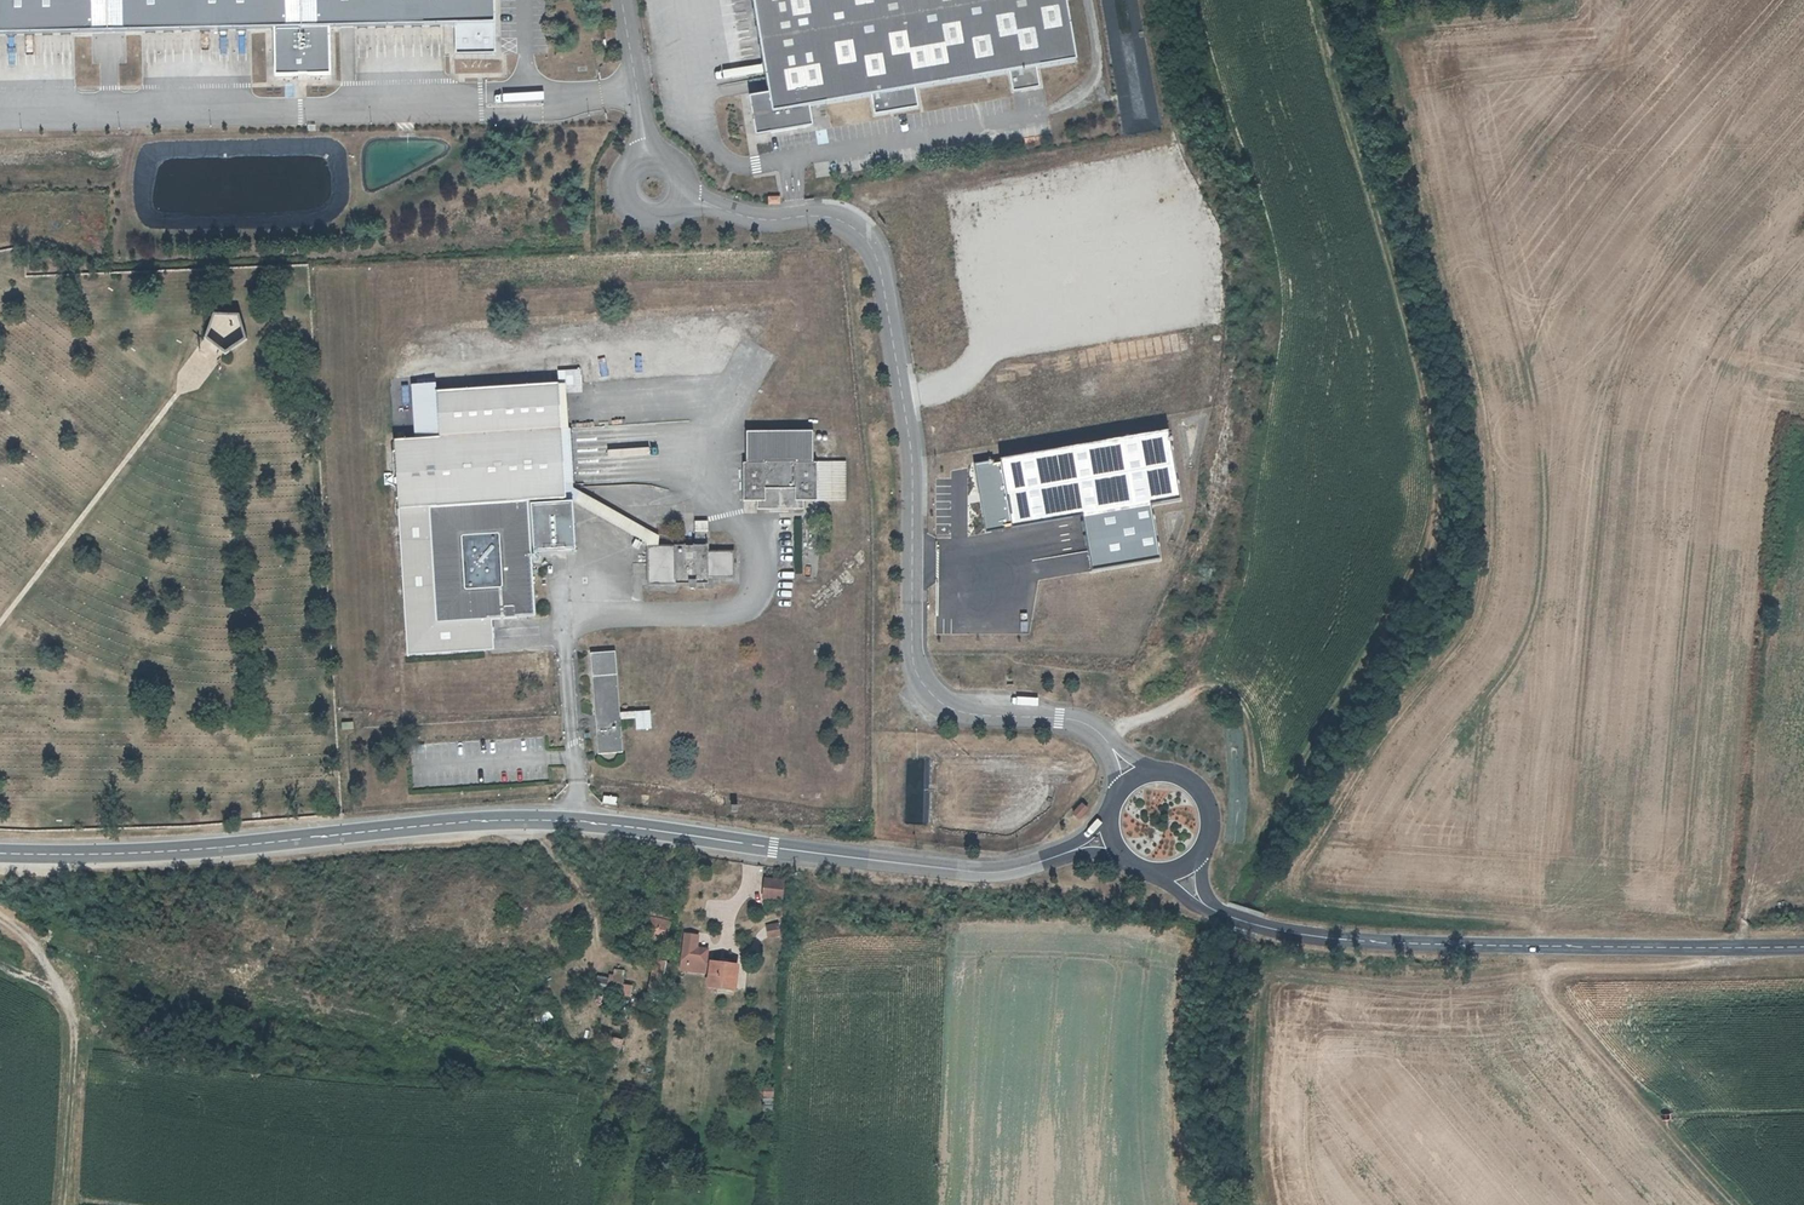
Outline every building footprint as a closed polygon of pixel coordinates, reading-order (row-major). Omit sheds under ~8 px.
[(21,36),(197,32),(279,30),(335,29),(403,28),(460,27),(500,26),(500,0),(0,0),(0,37),(21,36)] [(765,89),(765,91),(752,94),(746,95),(748,110),(749,110),(753,134),(764,132),(765,132),(811,124),(807,104),(813,103),(869,93),(873,113),(917,105),(913,86),(1010,69),(1013,88),(1038,84),(1035,64),(1075,57),(1065,0),(749,0),(765,89)] [(500,26),(460,27),(460,57),(501,56),(500,26)] [(335,29),(279,30),(280,78),(336,77),(335,29)] [(217,352),(246,342),(236,311),(207,320),(217,352)] [(435,390),(435,383),(418,384),(412,384),(415,437),(392,440),(406,654),(485,650),(483,617),(534,615),(531,550),(528,504),(528,500),(565,498),(564,484),(559,384),(435,390)] [(568,383),(559,384),(564,484),(573,484),(568,383)] [(743,500),(757,501),(757,510),(804,509),(803,501),(847,500),(848,462),(820,462),(820,465),(814,464),(814,431),(747,432),(747,465),(743,464),(743,500)] [(565,498),(647,545),(660,546),(660,536),(564,484),(565,498)] [(745,511),(756,509),(755,501),(744,503),(745,511)] [(528,504),(531,550),(569,548),(567,502),(528,504)] [(705,521),(692,521),(692,543),(673,542),(673,546),(660,546),(647,545),(648,587),(680,587),(680,590),(689,589),(689,592),(710,592),(710,579),(733,578),(732,552),(705,551),(705,521)] [(615,652),(589,655),(596,755),(623,754),(621,721),(635,720),(636,730),(651,730),(649,708),(636,708),(634,714),(620,714),(615,652)] [(616,798),(602,796),(601,803),(615,805),(616,798)] [(1076,819),(1086,810),(1081,804),(1071,814),(1076,819)] [(782,878),(764,876),(762,894),(780,897),(782,878)] [(647,918),(644,939),(667,942),(669,921),(647,918)] [(777,921),(765,922),(767,934),(778,933),(777,921)] [(682,964),(700,967),(701,953),(696,952),(697,940),(685,938),(682,964)] [(663,981),(665,961),(655,960),(653,980),(663,981)] [(721,964),(711,962),(708,986),(733,989),(736,966),(726,964),(726,960),(722,960),(721,964)] [(632,985),(622,984),(625,971),(611,969),(610,979),(601,977),(598,992),(630,998),(632,985)] [(611,1038),(610,1047),(623,1048),(623,1039),(611,1038)] [(763,1083),(757,1083),(757,1087),(763,1087),(763,1089),(771,1090),(771,1082),(763,1081),(763,1083)]
